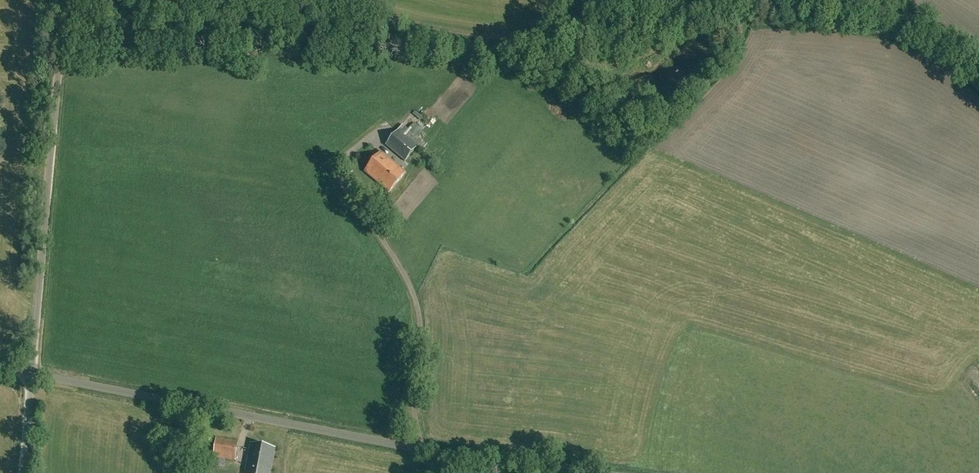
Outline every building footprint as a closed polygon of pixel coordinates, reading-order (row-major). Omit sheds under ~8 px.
[(427,144),(413,132),(403,124),(398,130),(399,131),(386,145),(405,161),(417,147),(422,150),(427,144)] [(405,173),(381,152),(365,171),(389,192),(405,173)] [(214,456),(235,459),(238,441),(216,437),(214,456)] [(251,444),(245,472),(270,472),(275,448),(251,444)]
